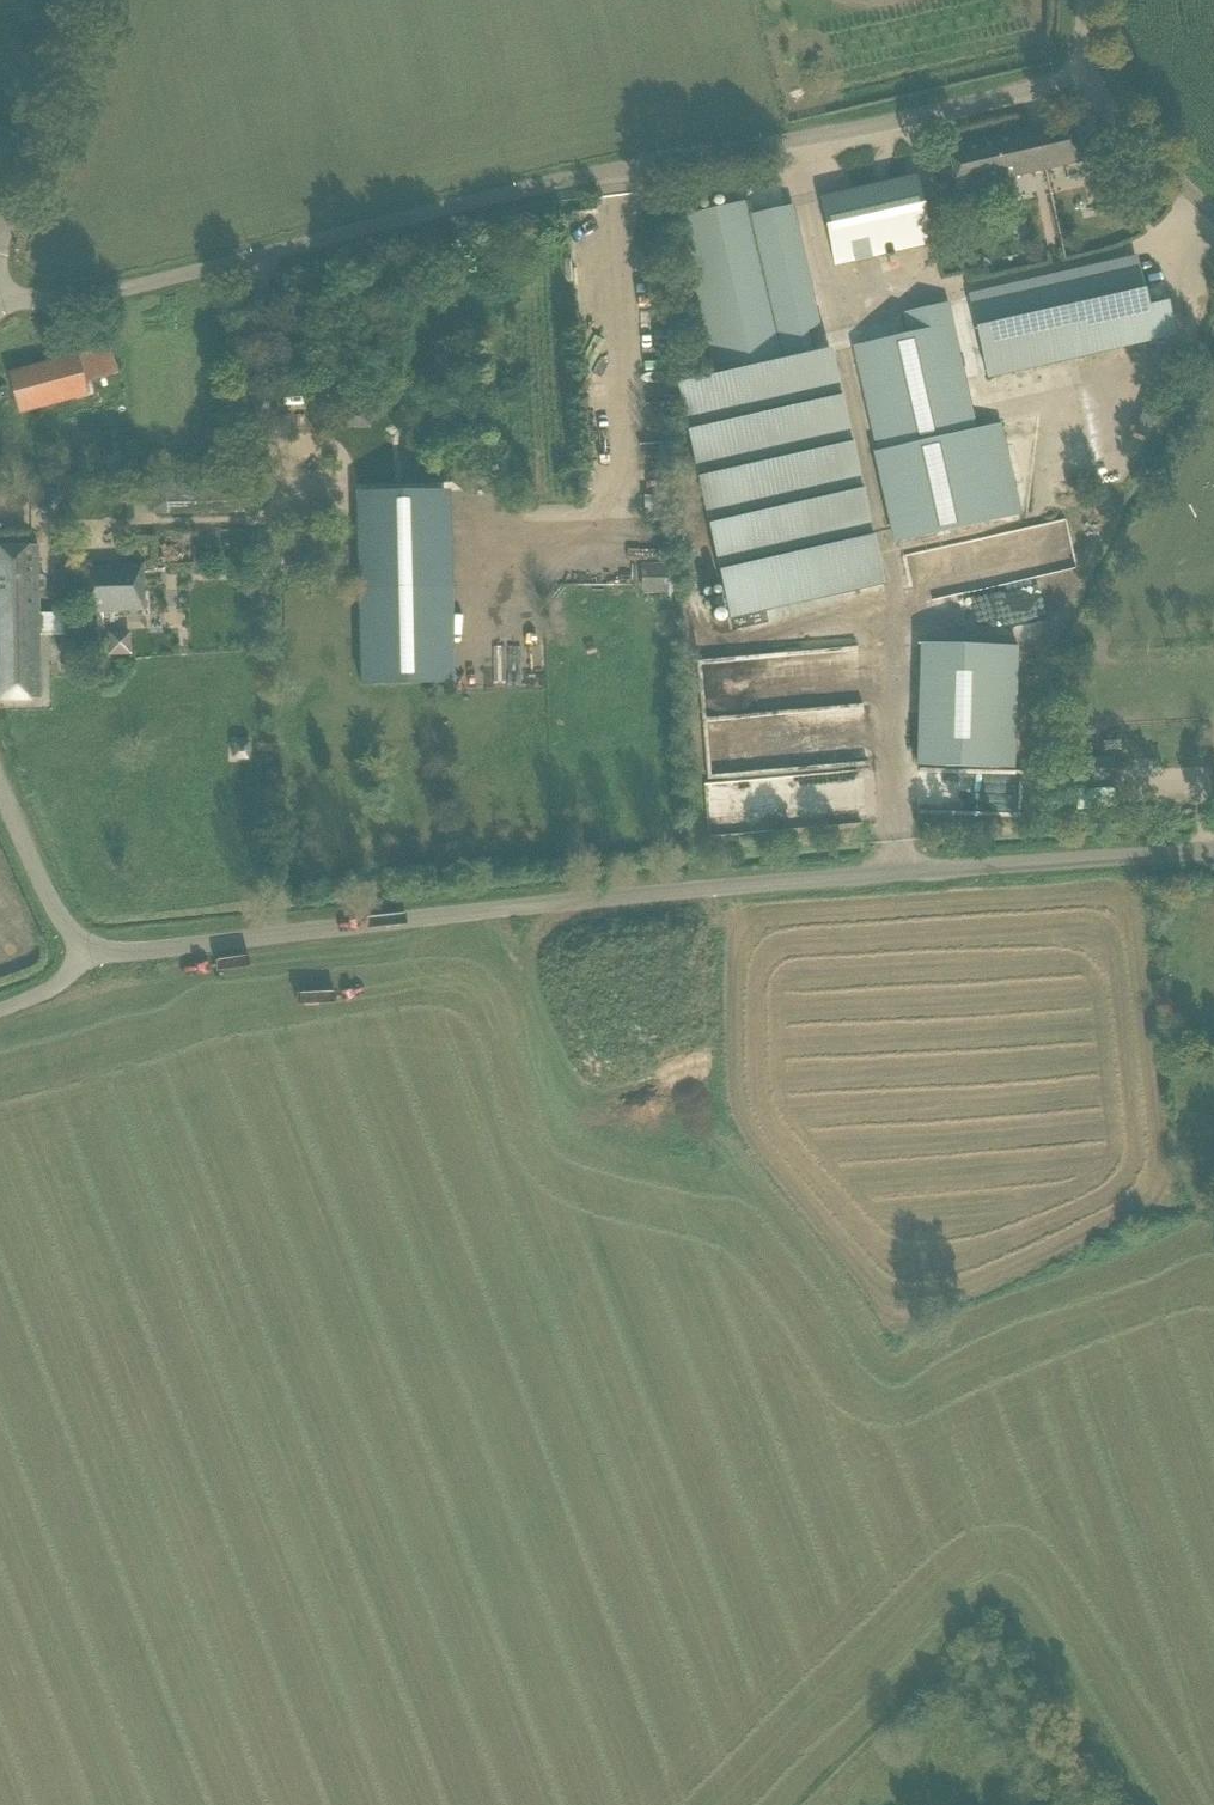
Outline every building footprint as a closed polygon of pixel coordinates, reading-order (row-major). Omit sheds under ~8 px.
[(957,189),(1102,156),(1093,116),(948,149),(957,189)] [(927,174),(825,194),(839,263),(940,243),(927,174)] [(736,615),(892,587),(865,438),(859,439),(843,347),(816,352),(812,329),(821,327),(799,204),(751,212),(749,201),(689,212),(718,375),(687,381),(712,520),(718,519),(736,615)] [(952,211),(942,213),(945,226),(955,224),(952,211)] [(969,253),(965,262),(980,269),(984,260),(969,253)] [(987,375),(1174,333),(1167,302),(1148,307),(1143,288),(1135,276),(1123,269),(1110,266),(969,298),(987,375)] [(910,335),(857,345),(895,542),(1025,517),(1007,422),(978,428),(953,302),(906,311),(910,335)] [(92,391),(82,354),(7,375),(18,412),(92,391)] [(1093,389),(1077,393),(1104,483),(1119,479),(1093,389)] [(1057,515),(1074,512),(1067,467),(1050,470),(1057,515)] [(443,491),(357,493),(361,685),(447,683),(443,491)] [(1033,576),(1079,567),(1069,518),(975,537),(981,565),(1008,560),(1007,555),(1028,550),(1033,576)] [(38,546),(0,546),(0,613),(40,613),(39,591),(42,590),(45,589),(46,586),(46,579),(43,575),(39,575),(38,546)] [(84,612),(144,611),(143,565),(83,566),(84,612)] [(666,565),(646,565),(645,589),(665,589),(666,565)] [(40,613),(0,613),(0,699),(41,699),(40,636),(64,635),(64,613),(40,613)] [(98,641),(69,642),(71,667),(99,665),(98,641)] [(917,765),(1015,768),(1019,646),(921,643),(917,765)] [(838,709),(836,650),(707,655),(712,774),(744,773),(741,713),(838,709)]
